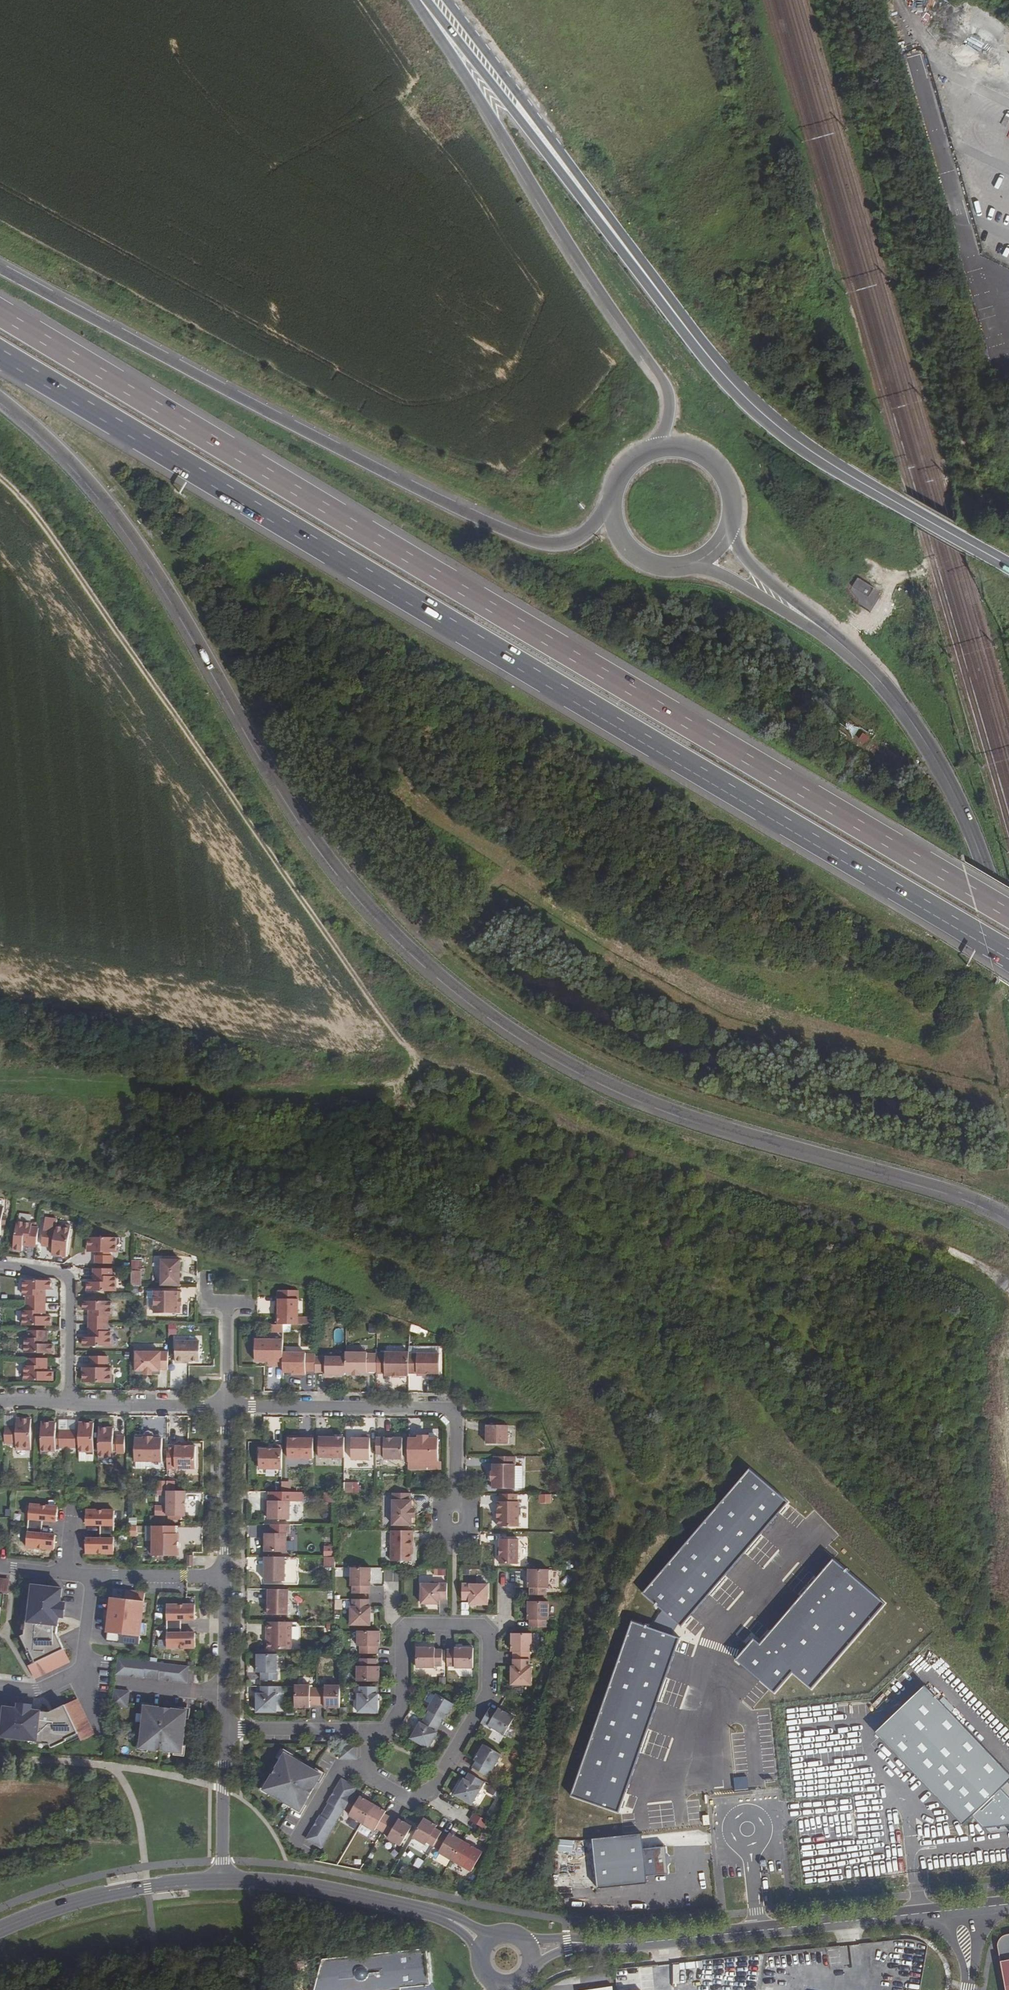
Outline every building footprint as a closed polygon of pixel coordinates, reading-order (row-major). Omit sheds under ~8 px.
[(871,611),(882,591),(858,578),(848,598),(871,611)] [(16,1222),(13,1250),(22,1251),(23,1243),(36,1245),(38,1229),(31,1228),(31,1224),(16,1222)] [(51,1255),(66,1257),(70,1226),(64,1225),(60,1227),(55,1227),(54,1233),(53,1244),(51,1255)] [(41,1246),(49,1247),(49,1244),(51,1233),(51,1230),(43,1229),(41,1246)] [(88,1238),(87,1252),(98,1253),(109,1253),(116,1253),(116,1248),(119,1244),(119,1238),(88,1238)] [(95,1256),(95,1264),(112,1264),(112,1256),(109,1256),(98,1256),(95,1256)] [(135,1269),(144,1269),(143,1259),(134,1260),(135,1269)] [(179,1286),(180,1260),(161,1260),(161,1286),(179,1286)] [(111,1277),(111,1269),(95,1269),(95,1282),(87,1282),(87,1291),(115,1292),(115,1277),(111,1277)] [(141,1286),(141,1272),(131,1272),(130,1286),(141,1286)] [(26,1296),(26,1303),(43,1304),(43,1290),(51,1290),(51,1281),(23,1281),(22,1296),(26,1296)] [(179,1291),(154,1291),(154,1314),(177,1314),(177,1300),(179,1300),(179,1299),(179,1291)] [(298,1299),(276,1299),(275,1308),(278,1308),(278,1314),(278,1325),(283,1325),(298,1325),(298,1299)] [(111,1302),(82,1302),(82,1311),(90,1311),(90,1324),(107,1324),(107,1317),(111,1317),(111,1302)] [(22,1326),(51,1326),(51,1317),(43,1317),(43,1304),(26,1303),(26,1311),(22,1311),(22,1326)] [(107,1332),(107,1324),(90,1324),(90,1337),(82,1337),(82,1347),(110,1347),(111,1332),(107,1332)] [(24,1353),(52,1354),(52,1344),(44,1344),(44,1331),(28,1331),(28,1338),(24,1338),(24,1353)] [(282,1366),(283,1340),(255,1340),(255,1362),(274,1362),(274,1366),(282,1366)] [(199,1341),(175,1341),(175,1363),(183,1363),(183,1361),(189,1361),(199,1361),(199,1341)] [(416,1354),(439,1354),(439,1347),(408,1346),(408,1353),(408,1354),(416,1354)] [(168,1353),(136,1352),(136,1371),(144,1371),(151,1371),(160,1371),(160,1370),(167,1370),(168,1353)] [(305,1354),(283,1353),(282,1366),(282,1372),(291,1372),(297,1372),(297,1375),(305,1375),(305,1371),(315,1371),(315,1357),(315,1355),(305,1355),(305,1354)] [(376,1372),(377,1355),(367,1354),(367,1353),(345,1353),(345,1358),(345,1373),(366,1373),(366,1372),(376,1372)] [(384,1353),(377,1353),(377,1355),(376,1372),(376,1374),(384,1374),(384,1376),(408,1376),(408,1373),(408,1354),(408,1353),(384,1353)] [(416,1354),(408,1354),(408,1373),(416,1373),(416,1376),(425,1376),(425,1373),(439,1374),(439,1354),(416,1354)] [(90,1357),(90,1365),(93,1365),(107,1365),(107,1357),(90,1357)] [(345,1358),(315,1357),(315,1371),(315,1372),(325,1373),(325,1375),(345,1375),(345,1373),(345,1358)] [(24,1381),(52,1381),(52,1372),(44,1372),(44,1359),(28,1358),(28,1366),(24,1366),(24,1381)] [(82,1368),(82,1383),(114,1383),(114,1377),(111,1373),(111,1368),(104,1368),(93,1368),(82,1368)] [(31,1419),(16,1419),(16,1430),(16,1441),(16,1448),(21,1448),(24,1451),(30,1451),(31,1419)] [(55,1423),(41,1423),(40,1454),(47,1454),(50,1451),(55,1452),(55,1445),(55,1434),(55,1423)] [(93,1423),(78,1423),(78,1434),(78,1445),(78,1452),(83,1452),(87,1455),(93,1455),(93,1423)] [(508,1426),(483,1425),(483,1433),(486,1433),(486,1444),(507,1444),(508,1426)] [(12,1427),(4,1427),(4,1444),(12,1444),(12,1441),(12,1430),(12,1427)] [(113,1428),(98,1428),(98,1460),(104,1460),(107,1457),(113,1457),(113,1450),(113,1439),(113,1428)] [(67,1431),(59,1431),(59,1433),(59,1445),(59,1448),(67,1448),(67,1431)] [(75,1431),(67,1431),(67,1448),(75,1448),(75,1445),(75,1434),(75,1431)] [(318,1435),(318,1458),(344,1458),(344,1438),(333,1438),(327,1438),(327,1435),(326,1435),(318,1435)] [(369,1460),(369,1436),(362,1435),(361,1439),(351,1439),(351,1460),(369,1460)] [(124,1436),(116,1436),(116,1439),(116,1450),(116,1453),(124,1453),(124,1436)] [(144,1439),(134,1439),(134,1462),(162,1462),(162,1439),(153,1439),(153,1437),(144,1437),(144,1439)] [(299,1439),(287,1439),(287,1459),(313,1459),(313,1437),(306,1437),(305,1437),(305,1439),(299,1439)] [(376,1438),(376,1454),(383,1454),(383,1459),(402,1459),(402,1438),(392,1438),(385,1438),(376,1438)] [(417,1439),(408,1438),(407,1462),(438,1462),(438,1439),(428,1439),(417,1439)] [(167,1448),(167,1469),(195,1469),(195,1447),(183,1447),(183,1444),(175,1444),(175,1448),(167,1448)] [(281,1469),(282,1445),(273,1445),(273,1450),(259,1450),(259,1469),(281,1469)] [(83,1452),(78,1452),(78,1461),(93,1461),(93,1455),(87,1455),(83,1452)] [(515,1457),(494,1457),(494,1464),(493,1464),(493,1473),(493,1480),(492,1489),(514,1489),(515,1457)] [(283,1480),(283,1490),(291,1491),(292,1481),(283,1480)] [(353,1485),(344,1485),(343,1493),(353,1493),(353,1485)] [(174,1491),(167,1491),(167,1506),(157,1506),(157,1516),(185,1516),(185,1491),(174,1491)] [(335,1493),(325,1493),(325,1503),(334,1503),(335,1493)] [(409,1501),(410,1493),(392,1493),(392,1525),(411,1525),(411,1501),(409,1501)] [(516,1494),(500,1494),(500,1502),(497,1502),(497,1510),(496,1510),(496,1518),(497,1518),(497,1527),(518,1527),(518,1502),(516,1502),(516,1494)] [(268,1520),(289,1520),(289,1501),(265,1501),(265,1509),(268,1509),(268,1512),(268,1520)] [(56,1507),(28,1505),(25,1548),(52,1550),(53,1535),(40,1534),(41,1521),(55,1522),(56,1507)] [(112,1510),(84,1510),(84,1525),(98,1525),(98,1539),(84,1539),(84,1553),(112,1553),(112,1510)] [(271,1534),(265,1533),(265,1552),(286,1552),(286,1534),(290,1534),(290,1525),(271,1525),(271,1534)] [(175,1526),(152,1526),(152,1552),(177,1552),(177,1534),(175,1534),(175,1526)] [(412,1531),(391,1531),(391,1561),(410,1561),(411,1548),(412,1548),(412,1531)] [(500,1539),(499,1564),(518,1565),(518,1539),(500,1539)] [(324,1556),(334,1556),(334,1547),(324,1547),(324,1556)] [(285,1557),(265,1557),(264,1582),(284,1582),(285,1557)] [(334,1558),(324,1558),(324,1567),(325,1567),(334,1567),(334,1558)] [(370,1587),(370,1568),(350,1568),(350,1586),(352,1586),(352,1594),(368,1594),(368,1587),(370,1587)] [(530,1588),(530,1595),(546,1596),(546,1588),(548,1588),(548,1570),(528,1570),(528,1588),(530,1588)] [(7,1595),(8,1582),(0,1581),(0,1594),(7,1595)] [(439,1600),(446,1600),(447,1584),(439,1584),(439,1582),(421,1582),(421,1602),(439,1602),(439,1600)] [(469,1602),(487,1602),(488,1582),(469,1582),(469,1584),(462,1584),(461,1600),(469,1600),(469,1602)] [(25,1621),(24,1635),(20,1637),(27,1652),(29,1652),(35,1664),(63,1650),(56,1635),(57,1617),(59,1617),(61,1603),(59,1603),(60,1589),(46,1588),(46,1589),(43,1589),(43,1587),(31,1586),(28,1622),(25,1621)] [(103,1619),(108,1619),(106,1642),(119,1643),(119,1642),(138,1644),(143,1593),(125,1591),(125,1589),(112,1588),(109,1611),(104,1610),(103,1619)] [(287,1590),(266,1590),(266,1598),(267,1598),(267,1604),(267,1615),(287,1615),(287,1590)] [(368,1607),(368,1600),(352,1600),(352,1607),(350,1607),(350,1626),(370,1625),(370,1607),(368,1607)] [(529,1620),(529,1627),(546,1628),(546,1620),(548,1620),(548,1602),(528,1602),(528,1620),(529,1620)] [(194,1604),(166,1604),(166,1619),(180,1619),(180,1633),(166,1633),(166,1647),(194,1648),(194,1604)] [(291,1622),(266,1622),(266,1638),(267,1638),(267,1649),(291,1650),(291,1622)] [(360,1646),(360,1654),(376,1654),(376,1646),(379,1647),(379,1631),(357,1631),(357,1646),(360,1646)] [(513,1652),(513,1659),(529,1659),(529,1652),(531,1652),(531,1634),(511,1633),(511,1652),(513,1652)] [(434,1648),(416,1648),(416,1668),(434,1668),(434,1666),(442,1666),(442,1650),(434,1650),(434,1648)] [(454,1650),(447,1650),(447,1666),(454,1667),(454,1668),(473,1668),(473,1648),(454,1648),(454,1650)] [(63,1650),(35,1664),(28,1667),(34,1679),(69,1661),(63,1650)] [(261,1680),(277,1681),(277,1673),(276,1673),(277,1655),(257,1654),(256,1673),(261,1673),(261,1680)] [(117,1658),(115,1675),(116,1675),(143,1678),(143,1677),(158,1679),(158,1680),(186,1683),(188,1666),(117,1658)] [(357,1666),(357,1681),(379,1682),(379,1666),(376,1666),(376,1659),(360,1659),(360,1666),(357,1666)] [(511,1667),(511,1685),(531,1685),(531,1667),(529,1667),(529,1659),(513,1659),(513,1667),(511,1667)] [(310,1685),(295,1685),(294,1708),(309,1708),(309,1705),(317,1705),(317,1688),(310,1689),(310,1685)] [(878,1735),(930,1690),(926,1685),(874,1730),(878,1735)] [(324,1689),(317,1688),(317,1705),(324,1705),(324,1708),(339,1708),(339,1686),(324,1686),(324,1689)] [(277,1687),(261,1687),(261,1694),(256,1694),(256,1712),(276,1713),(276,1694),(277,1694),(277,1687)] [(375,1695),(375,1687),(359,1687),(359,1695),(357,1694),(357,1713),(377,1713),(377,1694),(375,1695)] [(111,1706),(127,1708),(129,1692),(114,1690),(113,1690),(111,1706)] [(878,1735),(963,1825),(973,1817),(989,1835),(1008,1832),(1008,1773),(930,1690),(878,1735)] [(444,1720),(453,1704),(436,1694),(427,1710),(428,1711),(425,1717),(438,1725),(442,1719),(444,1720)] [(76,1700),(64,1706),(76,1730),(79,1737),(91,1731),(76,1700)] [(64,1706),(49,1713),(31,1711),(32,1709),(18,1708),(18,1710),(4,1708),(2,1723),(4,1723),(4,1726),(2,1725),(1,1737),(37,1741),(36,1743),(50,1745),(65,1737),(64,1736),(76,1730),(64,1706)] [(159,1708),(144,1706),(139,1749),(182,1754),(187,1711),(171,1709),(171,1713),(159,1712),(160,1708),(159,1708)] [(489,1709),(481,1723),(488,1726),(504,1735),(514,1718),(498,1709),(496,1712),(489,1709)] [(435,1732),(438,1725),(425,1717),(421,1724),(419,1723),(410,1739),(427,1749),(436,1733),(435,1732)] [(476,1762),(472,1768),(486,1776),(490,1770),(491,1771),(501,1755),(483,1745),(474,1761),(476,1762)] [(300,1812),(307,1798),(304,1796),(310,1786),(313,1788),(321,1775),(284,1753),(262,1790),(300,1812)] [(463,1779),(454,1795),(471,1805),(480,1789),(479,1788),(483,1782),(468,1773),(465,1780),(463,1779)] [(865,1787),(865,1775),(855,1775),(855,1787),(865,1787)] [(307,1840),(321,1848),(343,1810),(352,1795),(356,1788),(353,1786),(342,1780),(341,1779),(327,1803),(328,1804),(321,1816),(320,1815),(306,1839),(307,1840)] [(310,1786),(304,1796),(307,1798),(313,1788),(310,1786)] [(348,1816),(361,1823),(372,1804),(360,1797),(358,1799),(352,1795),(343,1810),(350,1813),(348,1816)] [(372,1804),(361,1823),(374,1831),(376,1828),(382,1832),(390,1818),(384,1814),(385,1812),(372,1804)] [(290,1812),(280,1828),(290,1834),(300,1818),(290,1812)] [(473,1814),(470,1820),(484,1828),(488,1822),(473,1814)] [(390,1818),(382,1832),(388,1836),(387,1838),(400,1846),(411,1827),(398,1819),(397,1822),(390,1818)] [(427,1843),(433,1846),(441,1832),(435,1828),(436,1826),(423,1818),(412,1837),(425,1845),(427,1843)] [(438,1853),(451,1860),(462,1841),(449,1834),(448,1836),(441,1832),(433,1846),(439,1850),(438,1853)] [(596,1884),(646,1879),(645,1872),(667,1870),(667,1862),(666,1855),(665,1847),(643,1849),(642,1834),(592,1839),(596,1884)] [(560,1838),(558,1851),(573,1853),(576,1841),(560,1838)] [(462,1841),(451,1860),(471,1872),(482,1853),(462,1841)] [(1005,1935),(1003,1937),(999,1940),(997,1945),(997,1950),(1004,1989),(1008,1989),(1008,1935),(1005,1935)] [(427,1948),(323,1958),(314,1989),(375,1989),(400,1988),(401,1989),(433,1989),(430,1984),(427,1948)] [(688,1964),(675,1963),(675,1983),(682,1984),(682,1976),(687,1976),(688,1964)]
